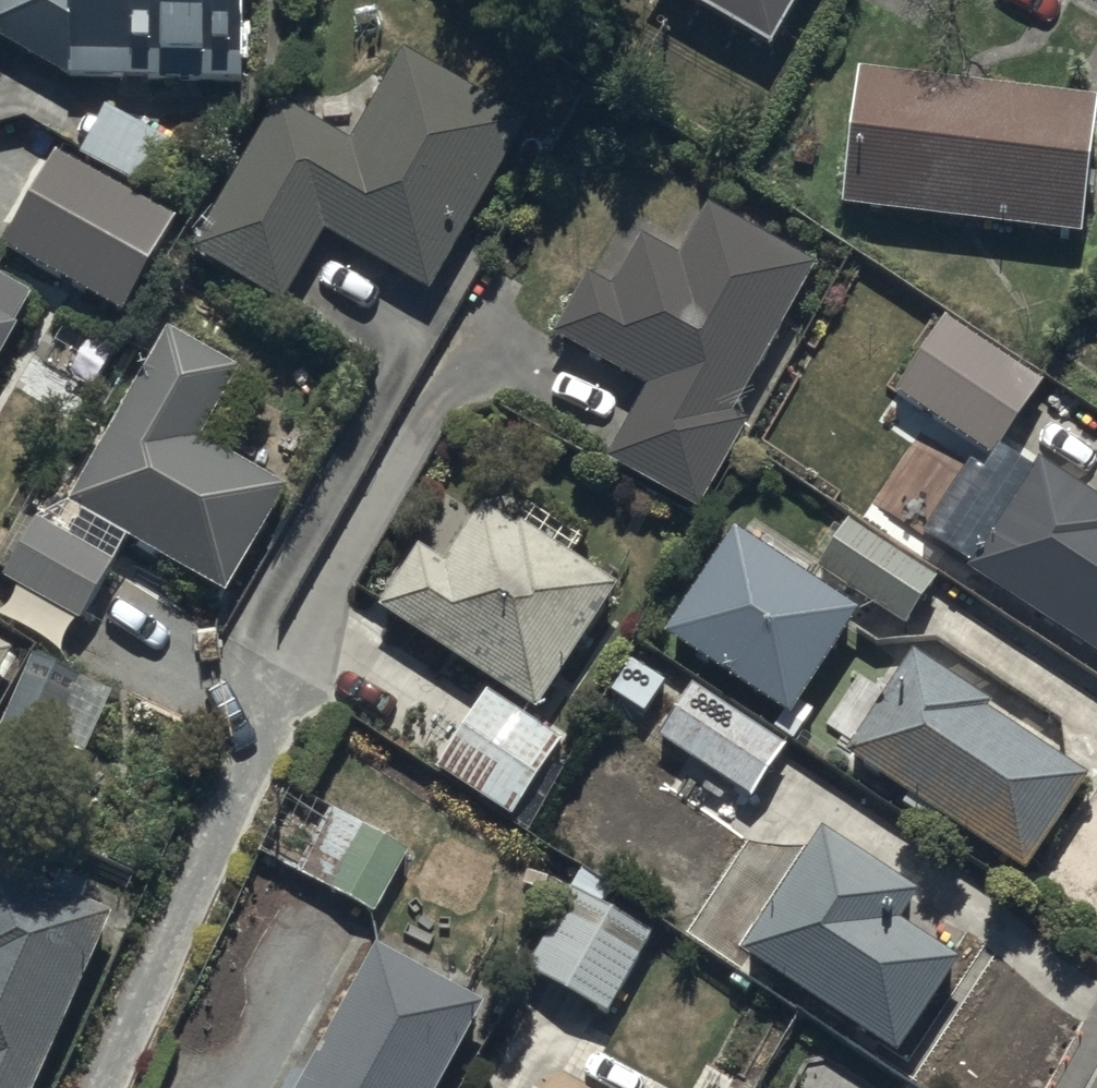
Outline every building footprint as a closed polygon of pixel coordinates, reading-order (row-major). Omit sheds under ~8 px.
[(71,85),(242,86),(243,0),(3,0),(0,6),(0,42),(71,85)] [(772,55),(804,0),(676,0),(772,55)] [(352,145),(281,105),(193,257),(285,310),(327,235),(431,294),(527,126),(403,55),(352,145)] [(860,73),(842,210),(1084,241),(1096,142),(1096,103),(860,73)] [(7,251),(125,318),(178,225),(147,207),(179,151),(108,109),(74,168),(31,143),(0,198),(0,224),(17,234),(7,251)] [(646,391),(604,461),(699,517),(752,430),(735,420),(820,278),(709,211),(678,262),(643,240),(614,289),(591,275),(555,336),(646,391)] [(37,298),(0,278),(0,366),(37,298)] [(949,325),(899,394),(993,462),(1043,393),(949,325)] [(168,332),(68,507),(55,499),(37,532),(20,522),(0,557),(0,572),(10,577),(6,584),(82,627),(130,542),(226,597),(285,494),(201,445),(241,374),(168,332)] [(972,575),(1096,657),(1096,501),(1040,463),(968,573),(972,575)] [(423,555),(383,617),(537,717),(615,597),(485,512),(447,571),(423,555)] [(667,638),(672,642),(782,715),(771,731),(793,746),(814,715),(805,710),(864,622),(807,584),(817,569),(907,630),(939,582),(851,523),(825,562),(755,516),(742,536),(737,533),(667,638)] [(16,650),(0,641),(0,680),(16,650)] [(917,654),(848,755),(1028,878),(1094,782),(993,713),(996,709),(917,654)] [(38,662),(0,745),(0,806),(23,816),(84,683),(38,662)] [(789,749),(695,686),(660,738),(695,761),(668,801),(728,841),(789,749)] [(569,742),(486,694),(439,773),(522,822),(569,742)] [(413,857),(338,814),(301,880),(375,923),(413,857)] [(831,833),(747,957),(903,1063),(967,968),(905,927),(925,896),(831,833)] [(114,922),(85,909),(95,887),(60,872),(53,889),(0,867),(0,1087),(43,1087),(114,922)] [(584,872),(529,974),(608,1018),(654,936),(608,911),(619,891),(584,872)] [(377,953),(302,1087),(442,1087),(484,1012),(377,953)]
